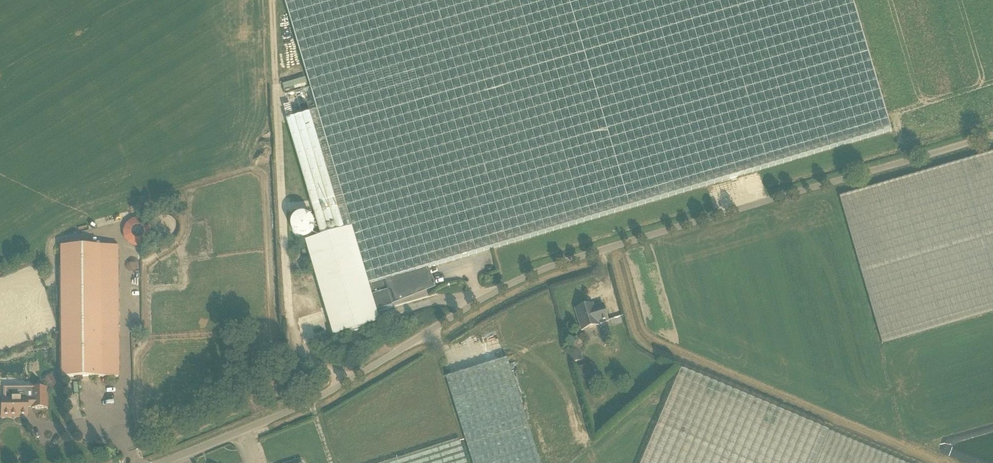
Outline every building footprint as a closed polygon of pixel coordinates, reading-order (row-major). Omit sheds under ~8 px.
[(391,299),(399,297),(393,278),(428,268),(891,131),(853,0),(285,0),(311,88),(286,96),(293,119),(287,120),(292,137),(321,237),(352,228),(372,296),(388,291),(391,299)] [(839,197),(881,344),(992,312),(992,152),(839,197)] [(307,237),(308,216),(291,215),(290,236),(307,237)] [(128,242),(149,231),(146,225),(140,228),(135,218),(120,226),(128,242)] [(321,237),(306,242),(334,337),(380,323),(377,312),(393,307),(391,299),(388,291),(372,296),(352,228),(321,237)] [(118,376),(118,336),(117,246),(60,247),(62,337),(62,377),(118,376)] [(393,278),(399,297),(433,287),(428,268),(393,278)] [(589,306),(576,310),(582,331),(599,326),(599,324),(608,321),(603,305),(594,307),(590,309),(589,306)] [(573,354),(569,355),(572,363),(577,362),(575,353),(580,352),(578,347),(577,342),(570,344),(572,349),(573,354)] [(449,387),(473,462),(540,462),(511,368),(508,359),(446,378),(449,387)] [(681,369),(641,462),(904,462),(681,369)] [(43,381),(50,390),(58,384),(51,374),(43,381)] [(27,398),(1,398),(1,417),(27,417),(27,407),(32,407),(32,408),(46,408),(46,388),(32,388),(32,399),(27,399),(27,398)] [(596,393),(598,400),(604,399),(602,391),(596,393)] [(459,439),(383,462),(467,462),(459,439)]
